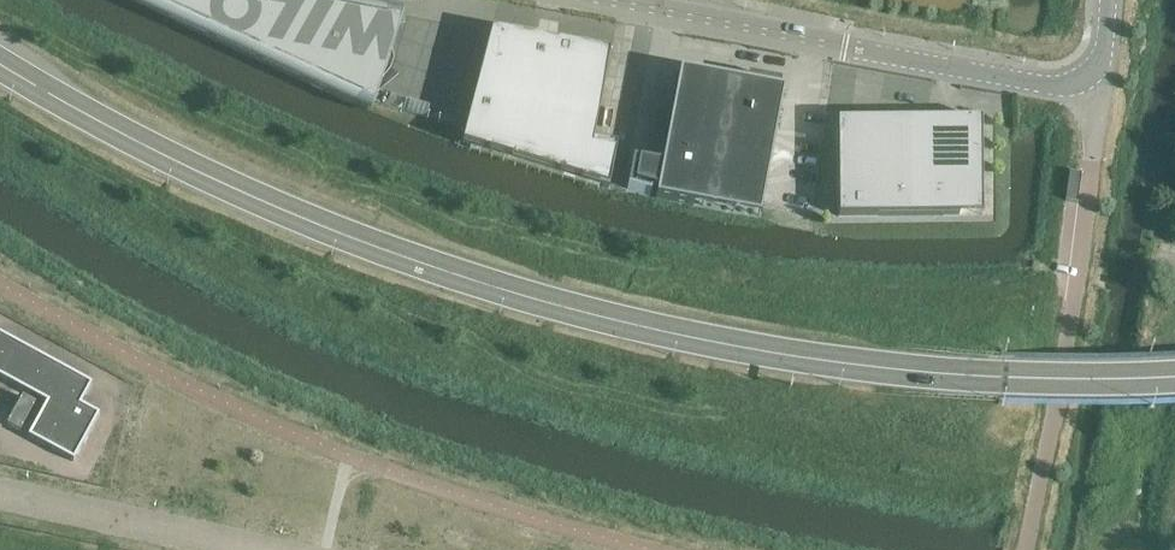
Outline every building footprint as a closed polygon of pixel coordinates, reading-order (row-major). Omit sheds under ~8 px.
[(363,111),(364,106),(370,86),(385,33),(390,17),(391,13),(320,0),(116,0),(363,111)] [(401,15),(391,13),(390,17),(385,33),(370,86),(364,106),(363,111),(372,115),(373,112),(401,15)] [(464,137),(462,145),(470,147),(470,145),(602,184),(601,186),(609,189),(610,181),(622,183),(639,91),(602,84),(606,61),(608,61),(610,54),(602,52),(602,54),(543,43),(523,39),(518,39),(518,36),(511,35),(510,37),(506,37),(501,38),(498,40),(494,43),(491,46),(490,50),(489,50),(487,50),(485,57),(487,58),(466,138),(464,137)] [(639,161),(635,184),(652,189),(655,190),(657,191),(656,199),(694,206),(760,218),(765,193),(777,129),(784,91),(780,90),(781,83),(748,77),(747,84),(680,71),(671,119),(666,145),(662,166),(651,164),(652,163),(639,161)] [(838,217),(959,216),(982,215),(982,192),(981,120),(965,120),(945,120),(926,120),(851,121),(838,121),(838,217)] [(23,391),(47,403),(28,437),(38,443),(74,462),(78,454),(84,444),(99,415),(85,407),(81,405),(92,384),(76,375),(0,334),(0,378),(23,391)] [(35,405),(22,398),(7,425),(20,432),(35,405)]
